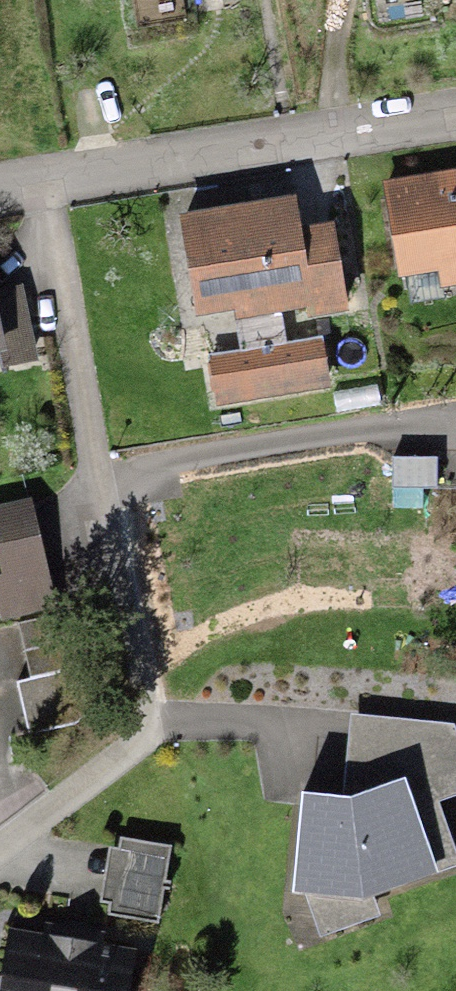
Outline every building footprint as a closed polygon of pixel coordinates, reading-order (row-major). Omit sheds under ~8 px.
[(384,183),(398,278),(438,272),(441,287),(455,284),(455,171),(384,183)] [(180,214),(196,316),(235,311),(237,321),(312,310),(313,316),(348,311),(334,224),(302,228),(297,197),(180,214)] [(2,368),(37,361),(21,287),(0,291),(0,357),(2,368)] [(322,338),(209,355),(217,406),(330,388),(322,338)] [(438,458),(392,457),(391,488),(437,489),(438,458)] [(33,500),(0,506),(0,568),(2,575),(0,576),(0,617),(1,621),(56,610),(33,500)] [(88,725),(66,616),(19,625),(30,679),(18,682),(29,736),(88,725)] [(302,796),(293,892),(364,899),(455,867),(455,851),(438,802),(455,796),(455,729),(455,725),(350,712),(343,798),(302,796)] [(110,915),(159,922),(170,846),(121,839),(119,848),(109,847),(101,902),(112,904),(110,915)] [(136,950),(10,930),(0,990),(130,990),(136,950)]
